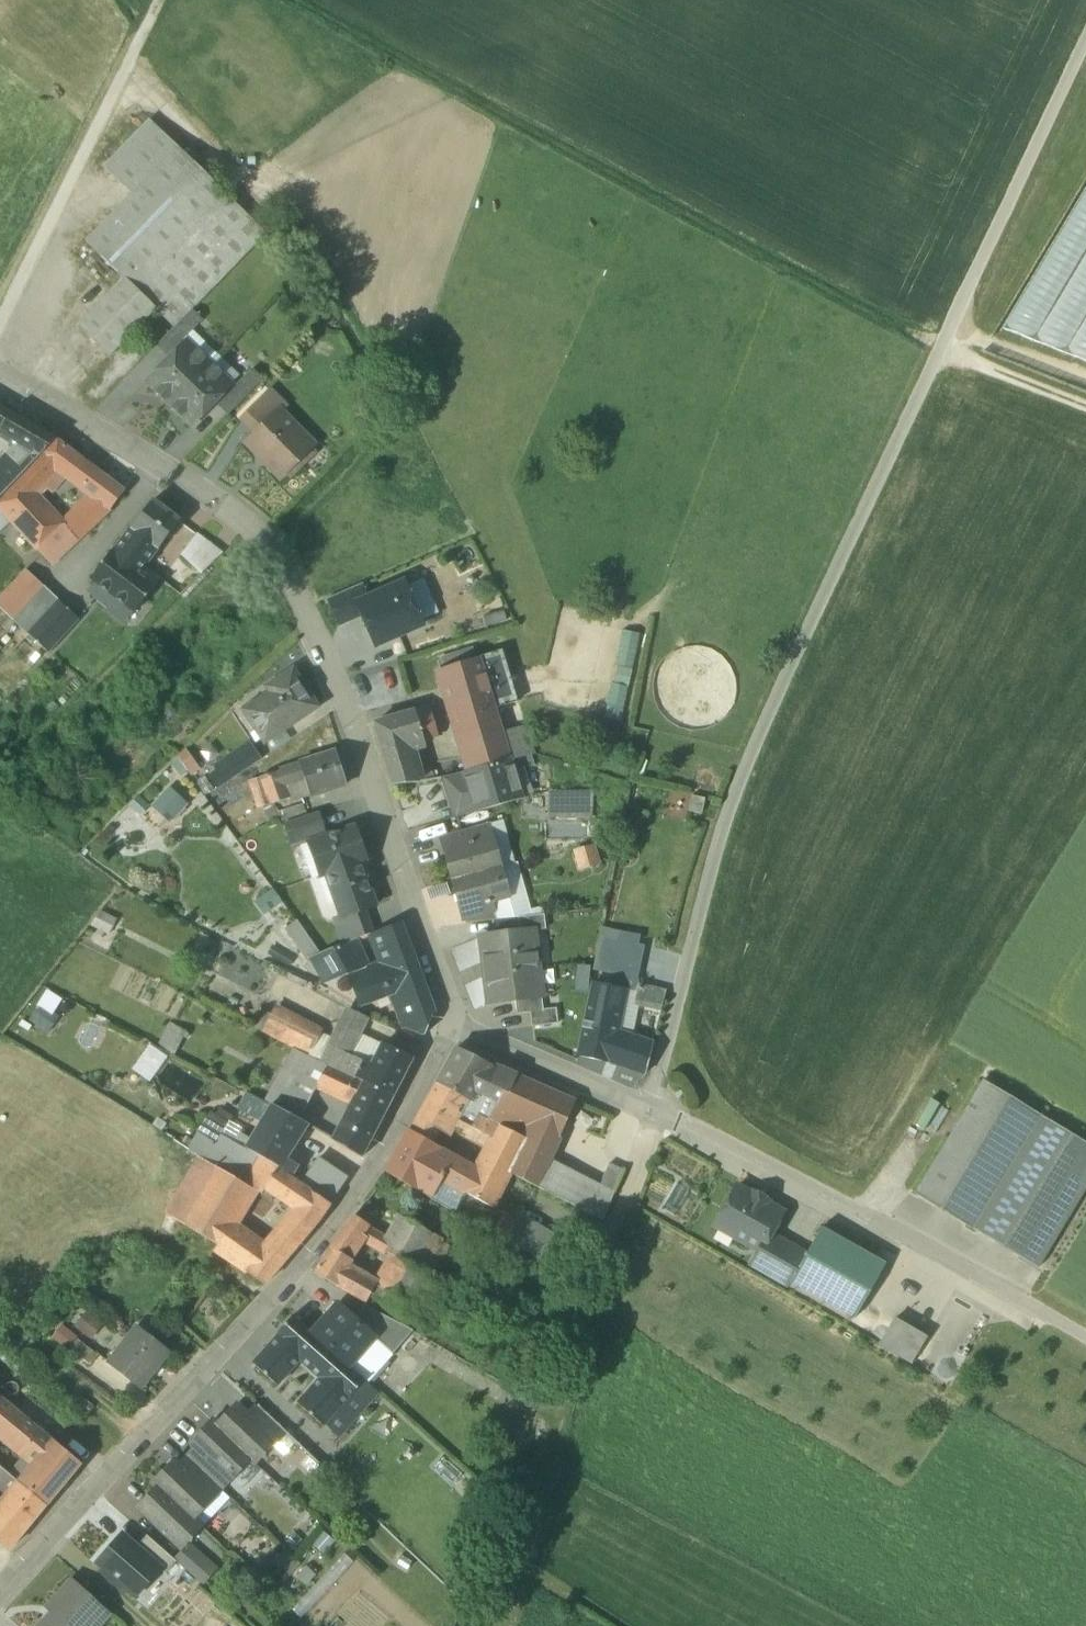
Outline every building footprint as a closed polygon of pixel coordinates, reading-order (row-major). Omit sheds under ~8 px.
[(148,122),(103,169),(131,196),(177,149),(148,122)] [(131,196),(85,243),(123,280),(77,327),(109,358),(155,310),(173,328),(265,234),(177,149),(131,196)] [(1000,334),(1085,368),(1085,186),(1000,334)] [(190,311),(156,346),(167,356),(201,322),(190,311)] [(186,343),(147,382),(169,403),(208,364),(186,343)] [(208,364),(169,403),(191,425),(230,386),(208,364)] [(250,370),(216,405),(227,415),(261,381),(250,370)] [(269,393),(240,420),(255,435),(279,412),(280,413),(284,409),(269,393)] [(11,415),(0,408),(0,432),(11,415)] [(255,435),(244,445),(279,481),(290,470),(297,470),(304,462),(305,454),(293,442),(301,435),(280,413),(279,412),(255,435)] [(11,415),(0,432),(0,439),(15,447),(38,461),(57,442),(11,415)] [(80,460),(57,442),(38,461),(18,482),(34,494),(53,472),(65,479),(80,460)] [(15,447),(0,461),(0,486),(8,492),(18,482),(38,461),(15,447)] [(122,493),(80,460),(65,479),(88,496),(62,523),(77,541),(108,510),(122,493)] [(18,482),(8,492),(0,500),(0,512),(51,566),(77,541),(62,523),(34,494),(18,482)] [(8,492),(0,486),(0,500),(8,492)] [(179,521),(152,501),(131,528),(158,549),(179,521)] [(130,528),(113,549),(112,549),(89,579),(134,613),(160,579),(144,567),(158,549),(131,528),(130,528)] [(221,553),(196,534),(180,555),(201,574),(221,553)] [(0,599),(0,609),(15,623),(46,590),(25,571),(0,599)] [(374,645),(422,626),(405,584),(367,599),(357,603),(363,617),(374,645)] [(337,627),(363,617),(357,603),(367,599),(362,586),(327,600),(337,627)] [(46,590),(15,623),(27,634),(57,600),(46,590)] [(57,600),(27,634),(48,653),(78,619),(57,600)] [(605,715),(621,718),(639,632),(623,629),(605,715)] [(518,702),(502,651),(478,658),(494,709),(518,702)] [(478,658),(438,670),(468,770),(509,759),(501,733),(494,709),(478,658)] [(315,707),(291,672),(267,688),(270,693),(243,712),(253,726),(260,722),(270,737),(315,707)] [(436,736),(428,710),(428,709),(427,709),(416,712),(424,740),(436,736)] [(416,712),(374,723),(374,724),(384,755),(383,755),(388,771),(389,770),(389,771),(412,764),(408,747),(425,743),(424,740),(416,712)] [(530,725),(501,733),(509,759),(509,760),(510,759),(511,761),(534,754),(530,725)] [(249,748),(208,775),(217,788),(258,760),(249,748)] [(175,765),(194,772),(200,757),(180,750),(175,765)] [(334,750),(299,762),(300,764),(310,794),(345,782),(334,750)] [(468,770),(462,772),(463,773),(443,777),(450,802),(469,797),(517,783),(518,784),(527,781),(523,768),(514,771),(511,761),(510,759),(509,760),(509,759),(468,770)] [(300,798),(310,794),(300,764),(246,783),(256,813),(262,811),(300,798)] [(412,764),(389,771),(389,770),(388,771),(392,786),(418,783),(415,772),(412,764)] [(430,768),(415,772),(418,783),(434,781),(430,768)] [(517,783),(469,797),(474,813),(522,799),(518,784),(517,783)] [(168,789),(151,807),(168,822),(184,804),(168,789)] [(592,816),(593,791),(549,792),(549,816),(592,816)] [(704,799),(692,796),(688,812),(701,815),(704,799)] [(268,829),(306,817),(300,798),(262,811),(268,829)] [(306,817),(284,824),(290,843),(324,833),(317,813),(306,817)] [(353,827),(308,843),(320,876),(326,874),(359,862),(365,860),(353,827)] [(470,828),(442,837),(445,850),(474,842),(470,828)] [(445,850),(445,851),(453,881),(500,868),(491,838),(474,842),(445,850)] [(592,847),(576,852),(580,869),(597,864),(592,847)] [(359,862),(326,874),(341,916),(341,918),(364,910),(374,906),(359,862)] [(500,868),(453,881),(462,910),(463,910),(490,902),(508,897),(500,868)] [(427,886),(429,897),(450,893),(448,882),(427,886)] [(282,903),(272,889),(253,902),(262,914),(282,903)] [(490,902),(463,910),(466,923),(495,920),(490,902)] [(364,910),(341,918),(341,916),(335,918),(344,944),(372,933),(364,910)] [(519,933),(534,932),(545,931),(544,914),(517,917),(519,933)] [(116,926),(100,917),(90,933),(107,942),(116,926)] [(309,963),(314,962),(311,958),(321,954),(300,923),(288,931),(309,963)] [(400,923),(372,934),(378,951),(390,950),(408,943),(400,923)] [(642,935),(603,927),(594,971),(637,980),(643,948),(639,947),(642,935)] [(534,932),(519,933),(481,938),(483,961),(537,955),(534,932)] [(408,943),(390,950),(378,951),(382,962),(385,961),(387,967),(413,957),(408,943)] [(321,954),(311,958),(314,962),(325,982),(347,974),(359,970),(344,945),(321,954)] [(294,959),(271,946),(266,954),(290,967),(294,959)] [(537,955),(483,961),(488,1004),(515,1001),(542,998),(537,955)] [(382,962),(360,970),(359,970),(347,974),(360,1005),(388,993),(401,987),(404,991),(423,984),(413,957),(387,967),(385,961),(382,962)] [(623,989),(594,982),(579,1055),(606,1061),(642,1073),(652,1043),(614,1033),(623,989)] [(423,984),(404,991),(401,987),(388,993),(391,1000),(387,1007),(382,1015),(424,1035),(433,1012),(423,984)] [(639,987),(635,1001),(661,1007),(665,991),(639,987)] [(47,989),(28,1019),(49,1033),(58,1018),(53,1015),(63,999),(47,989)] [(153,995),(144,991),(140,1000),(149,1004),(153,995)] [(542,998),(515,1001),(517,1015),(530,1013),(532,1028),(558,1025),(556,1010),(543,1012),(542,998)] [(319,1030),(274,1005),(260,1033),(299,1052),(306,1055),(319,1030)] [(386,1027),(350,1010),(325,1064),(326,1065),(353,1078),(362,1061),(367,1063),(373,1048),(376,1048),(386,1027)] [(186,1031),(169,1022),(156,1046),(174,1055),(186,1031)] [(412,1058),(383,1043),(371,1065),(367,1063),(362,1061),(353,1078),(362,1082),(393,1096),(412,1058)] [(485,1063),(457,1048),(436,1085),(464,1099),(468,1101),(461,1114),(457,1122),(466,1127),(476,1117),(489,1122),(501,1100),(489,1094),(500,1069),(485,1063)] [(306,1055),(299,1052),(270,1103),(286,1111),(298,1118),(317,1082),(325,1065),(326,1065),(325,1064),(306,1055)] [(353,1078),(326,1065),(325,1065),(317,1082),(353,1100),(362,1082),(353,1078)] [(574,1102),(500,1069),(489,1094),(501,1100),(489,1122),(476,1117),(466,1127),(491,1139),(499,1126),(524,1139),(508,1172),(509,1172),(537,1186),(549,1158),(574,1102)] [(982,1081),(915,1194),(971,1228),(1039,1115),(982,1081)] [(393,1096),(362,1082),(353,1100),(340,1126),(368,1140),(393,1096)] [(464,1099),(436,1085),(409,1134),(441,1152),(454,1128),(457,1122),(461,1114),(457,1112),(464,1099)] [(269,1104),(251,1094),(242,1110),(260,1120),(263,1114),(269,1104)] [(306,1124),(269,1104),(260,1120),(244,1149),(244,1150),(257,1156),(258,1155),(279,1167),(278,1170),(288,1176),(295,1165),(284,1157),(306,1124)] [(244,1149),(220,1134),(227,1123),(211,1113),(189,1150),(199,1156),(217,1167),(242,1183),(257,1156),(244,1150),(244,1149)] [(971,1228),(1037,1268),(1085,1187),(1085,1144),(1039,1115),(971,1228)] [(466,1127),(457,1122),(454,1128),(462,1132),(461,1134),(487,1148),(491,1139),(466,1127)] [(368,1140),(340,1126),(332,1139),(360,1156),(368,1140)] [(524,1139),(499,1126),(491,1139),(487,1148),(475,1170),(476,1170),(465,1192),(492,1207),(509,1172),(508,1172),(524,1139)] [(441,1152),(409,1134),(387,1174),(430,1199),(431,1198),(441,1180),(464,1192),(465,1192),(476,1170),(475,1170),(441,1152)] [(279,1167),(258,1155),(257,1156),(242,1183),(251,1188),(259,1194),(278,1170),(279,1167)] [(217,1167),(199,1156),(165,1213),(182,1223),(217,1167)] [(348,1178),(317,1156),(298,1183),(329,1205),(348,1178)] [(599,1184),(549,1158),(537,1186),(604,1220),(615,1192),(599,1184)] [(624,1171),(609,1165),(599,1184),(615,1192),(624,1171)] [(217,1167),(182,1223),(216,1246),(231,1222),(251,1188),(242,1183),(217,1167)] [(288,1176),(278,1170),(259,1194),(271,1201),(275,1195),(297,1209),(279,1231),(298,1245),(317,1223),(329,1205),(298,1183),(288,1176)] [(464,1192),(441,1180),(431,1198),(430,1199),(454,1213),(456,1209),(455,1208),(464,1192)] [(676,1184),(665,1203),(675,1208),(686,1189),(676,1184)] [(769,1202),(752,1192),(750,1195),(736,1187),(714,1226),(758,1250),(749,1265),(760,1271),(778,1239),(770,1234),(782,1213),(767,1205),(769,1202)] [(569,1243),(522,1215),(516,1224),(506,1242),(553,1269),(562,1254),(569,1243)] [(352,1219),(330,1247),(324,1256),(315,1273),(364,1300),(375,1284),(347,1266),(351,1258),(364,1239),(394,1256),(408,1264),(408,1263),(427,1230),(404,1217),(391,1240),(352,1219)] [(516,1224),(508,1219),(498,1237),(506,1242),(516,1224)] [(267,1246),(231,1222),(216,1246),(213,1249),(264,1285),(286,1259),(267,1246)] [(885,1264),(821,1228),(806,1254),(790,1282),(854,1319),(885,1264)] [(298,1245),(279,1231),(267,1246),(286,1259),(298,1245)] [(806,1254),(778,1239),(760,1271),(787,1287),(790,1282),(806,1254)] [(574,1261),(562,1254),(553,1269),(565,1276),(574,1261)] [(408,1264),(394,1256),(377,1285),(404,1301),(422,1271),(408,1263),(408,1264)] [(353,1318),(338,1304),(312,1334),(346,1365),(373,1338),(374,1336),(353,1318)] [(412,1331),(363,1306),(353,1318),(374,1336),(373,1338),(392,1355),(412,1331)] [(326,1428),(366,1383),(346,1365),(312,1334),(293,1317),(253,1361),(277,1383),(298,1360),(319,1380),(298,1403),(326,1428)] [(926,1337),(892,1320),(878,1344),(911,1364),(926,1337)] [(165,1351),(134,1326),(106,1362),(137,1386),(165,1351)] [(95,1354),(75,1338),(67,1348),(87,1364),(95,1354)] [(392,1355),(373,1338),(346,1365),(366,1383),(392,1355)] [(12,1410),(0,1399),(0,1425),(12,1410)] [(247,1416),(235,1406),(216,1426),(249,1458),(254,1463),(273,1442),(246,1417),(247,1416)] [(283,1432),(256,1407),(247,1416),(246,1417),(273,1442),(283,1432)] [(0,1425),(0,1431),(8,1438),(25,1420),(12,1410),(0,1425)] [(25,1420),(8,1438),(20,1448),(36,1429),(25,1420)] [(249,1458),(216,1426),(212,1421),(192,1443),(196,1448),(197,1447),(230,1479),(249,1458)] [(78,1465),(36,1429),(20,1448),(37,1463),(27,1475),(19,1484),(46,1506),(78,1465)] [(230,1479),(197,1447),(196,1448),(187,1457),(220,1489),(230,1479)] [(220,1489),(187,1457),(178,1466),(178,1467),(211,1498),(220,1489)] [(211,1498),(178,1467),(178,1466),(173,1462),(153,1483),(158,1488),(158,1487),(191,1519),(192,1518),(211,1498)] [(5,1492),(9,1495),(19,1484),(9,1475),(0,1467),(0,1493),(5,1492)] [(19,1484),(9,1495),(0,1506),(0,1544),(9,1551),(46,1506),(19,1484)] [(191,1519),(158,1487),(158,1488),(139,1508),(180,1547),(200,1526),(192,1518),(191,1519)] [(136,1548),(121,1535),(96,1563),(136,1598),(160,1570),(136,1548)] [(146,1537),(136,1548),(160,1570),(166,1574),(176,1563),(146,1537)] [(214,1569),(189,1547),(176,1562),(201,1584),(214,1569)] [(70,1582),(45,1609),(51,1614),(40,1625),(98,1625),(107,1615),(70,1582)]
